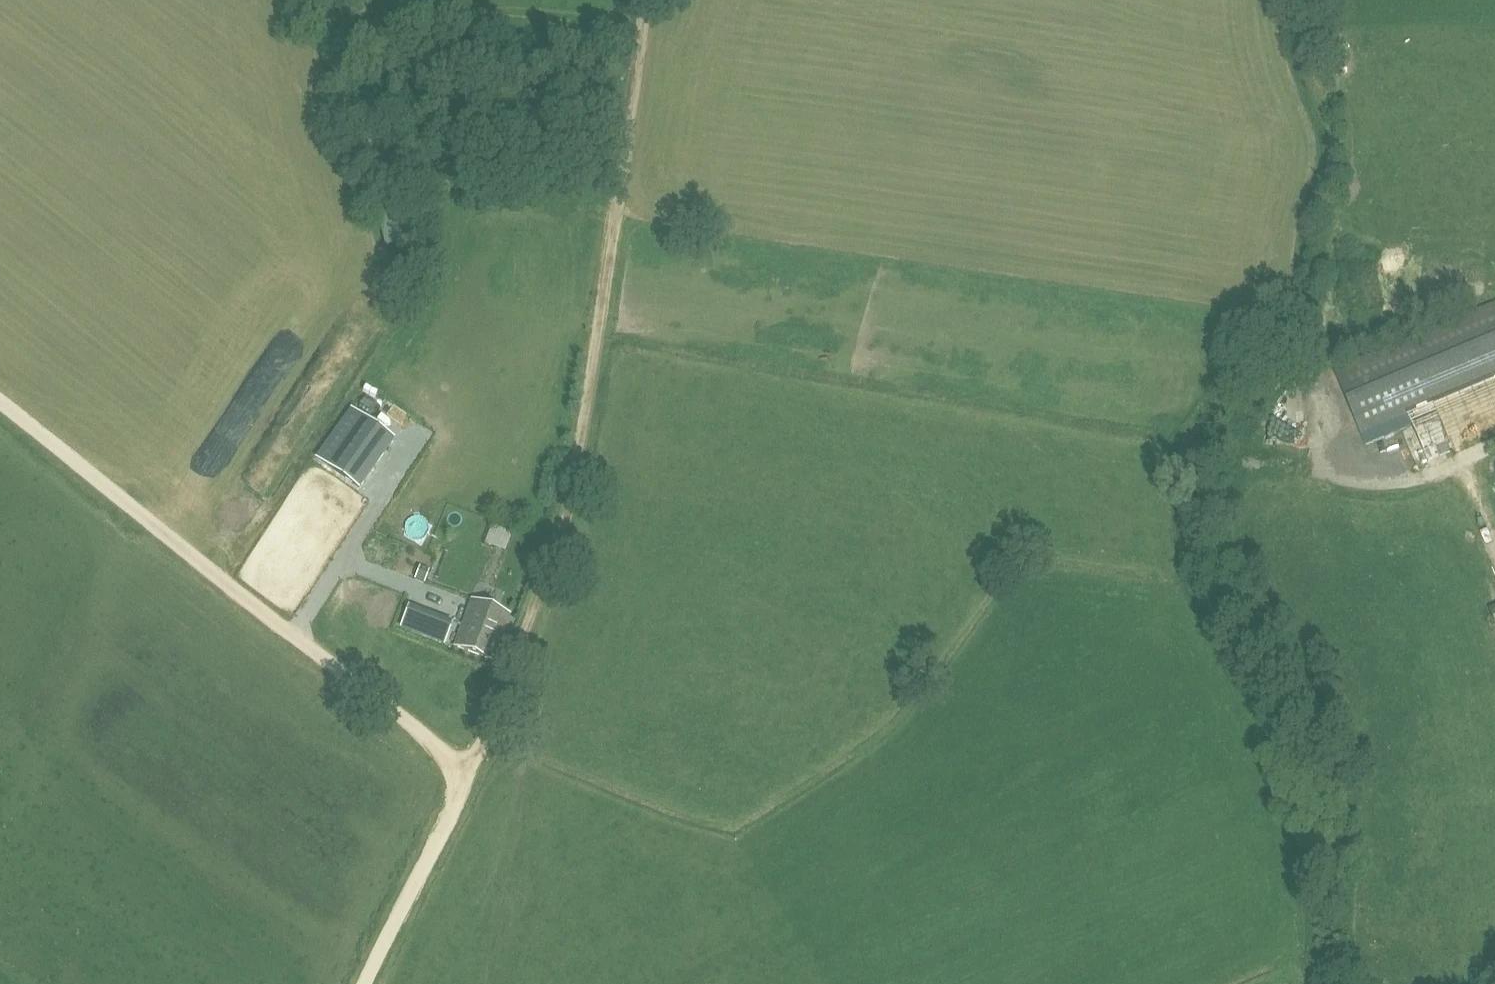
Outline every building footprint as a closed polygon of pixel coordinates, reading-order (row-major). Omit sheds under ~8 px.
[(385,246),(412,240),(403,203),(376,210),(385,246)] [(1411,426),(1426,461),(1453,450),(1451,446),(1432,401),(1494,375),(1494,302),(1334,370),(1362,435),(1407,416),(1411,426)] [(359,489),(394,439),(351,409),(316,458),(359,489)] [(489,568),(486,579),(499,582),(506,557),(488,552),(484,567),(489,568)] [(455,611),(464,591),(446,584),(438,604),(455,611)] [(509,614),(471,600),(454,647),(492,661),(509,614)] [(445,645),(451,629),(439,624),(432,641),(445,645)]
